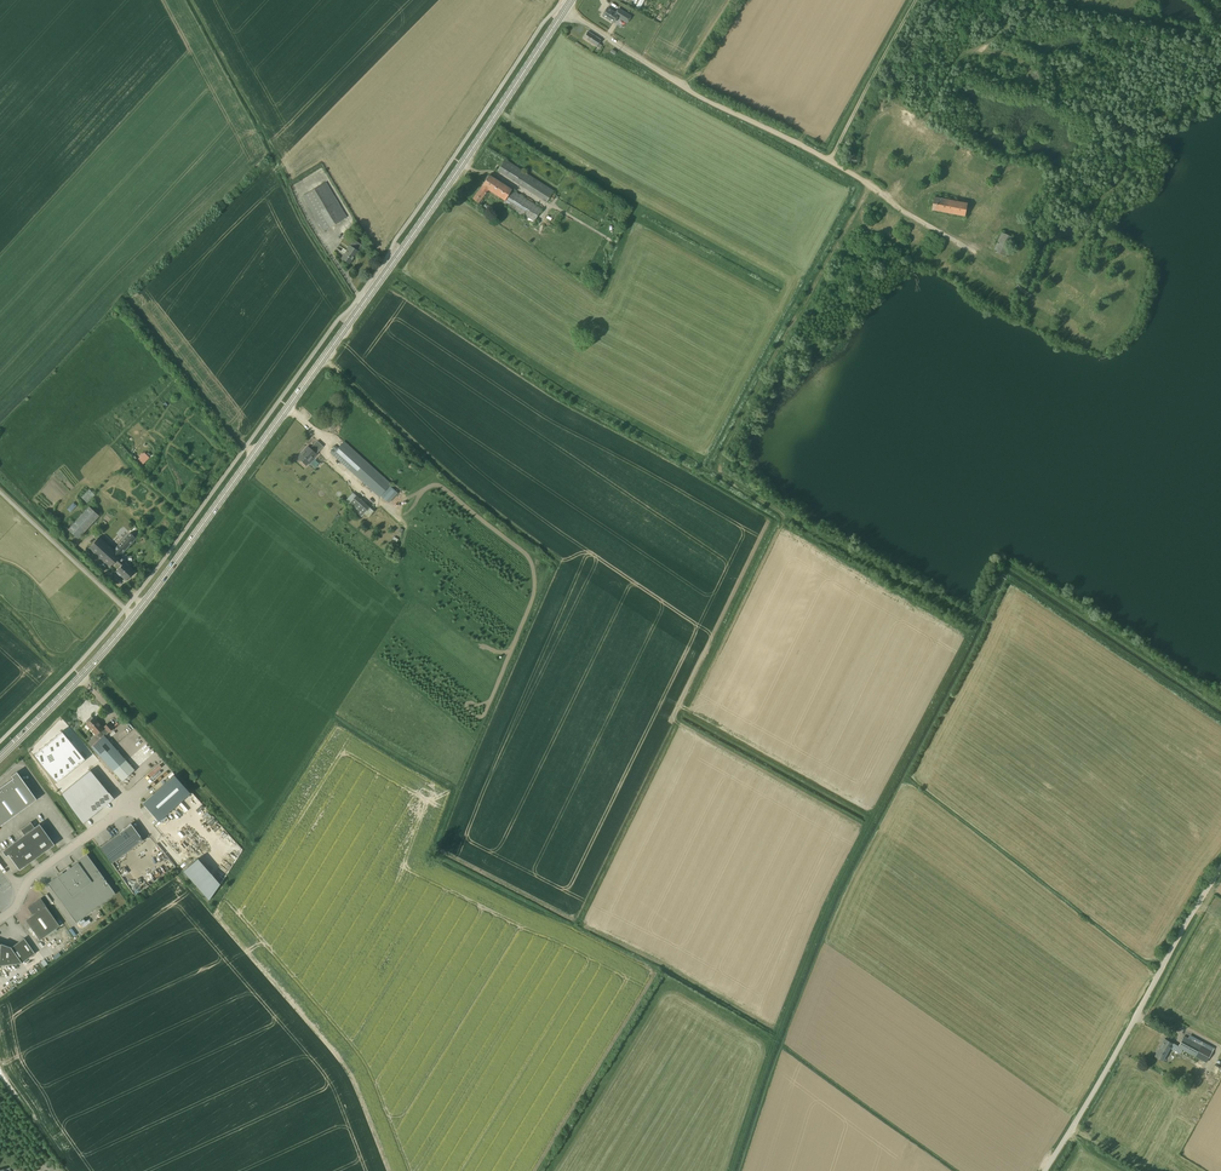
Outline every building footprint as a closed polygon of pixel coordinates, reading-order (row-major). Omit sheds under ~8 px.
[(644,0),(639,0),(636,7),(640,9),(644,0)] [(607,8),(602,15),(613,22),(617,16),(622,20),(627,23),(631,16),(626,14),(618,9),(615,13),(610,10),(608,9),(607,8)] [(600,49),(602,45),(598,43),(601,39),(588,31),(583,38),(596,47),(600,49)] [(546,202),(553,190),(505,159),(497,171),(546,202)] [(511,190),(489,175),(482,186),(473,199),(479,203),(488,189),(504,200),(502,204),(533,223),(542,208),(512,190),(511,190)] [(324,231),(347,217),(325,182),(303,196),(324,231)] [(967,216),(970,202),(935,196),(933,210),(967,216)] [(995,251),(1007,255),(1014,237),(1002,232),(995,251)] [(358,251),(362,245),(354,240),(350,246),(350,245),(346,250),(343,248),(341,251),(344,253),(341,258),(350,263),(358,251)] [(316,454),(323,446),(317,441),(310,448),(307,446),(297,457),(306,465),(317,454),(316,454)] [(333,449),(330,452),(379,497),(381,495),(390,485),(391,483),(344,441),(338,448),(335,444),(332,447),(333,449)] [(140,457),(138,459),(143,464),(149,458),(143,453),(142,454),(141,453),(139,456),(140,457)] [(310,463),(314,469),(320,464),(316,459),(310,463)] [(90,495),(88,493),(87,495),(89,497),(86,499),(88,501),(95,494),(92,492),(90,495)] [(364,513),(370,507),(356,495),(347,504),(361,516),(364,513)] [(74,501),(67,508),(71,512),(77,505),(74,501)] [(99,515),(89,506),(68,529),(78,539),(99,515)] [(99,536),(88,548),(109,567),(115,562),(119,566),(115,572),(121,577),(122,576),(126,580),(134,571),(129,566),(130,564),(125,560),(125,561),(120,556),(136,538),(130,532),(114,549),(99,536)] [(87,723),(86,724),(96,735),(97,734),(100,738),(91,746),(114,772),(122,781),(135,770),(127,760),(104,736),(113,727),(109,722),(103,727),(94,717),(93,718),(92,717),(90,717),(87,720),(86,722),(87,723)] [(65,750),(71,746),(59,731),(53,736),(65,750)] [(59,755),(65,750),(53,736),(47,741),(59,755)] [(47,741),(42,745),(53,760),(59,755),(47,741)] [(48,764),(53,760),(42,745),(36,750),(48,764)] [(82,760),(71,746),(65,750),(77,764),(82,760)] [(30,755),(42,769),(48,764),(36,750),(30,755)] [(59,755),(71,769),(77,764),(65,750),(59,755)] [(59,755),(53,760),(65,774),(71,769),(59,755)] [(60,778),(65,774),(53,760),(48,764),(60,778)] [(48,764),(42,769),(54,783),(60,778),(48,764)] [(90,769),(67,789),(73,796),(96,777),(90,769)] [(37,799),(17,772),(19,775),(4,785),(6,788),(0,792),(0,826),(37,799)] [(160,820),(191,793),(174,775),(145,801),(145,805),(158,820),(159,821),(160,820)] [(96,777),(73,796),(79,803),(102,784),(96,777)] [(102,784),(79,803),(84,810),(108,791),(102,784)] [(67,789),(61,793),(83,824),(90,817),(84,810),(79,803),(73,796),(67,789)] [(108,791),(84,810),(90,817),(114,798),(108,791)] [(40,856),(54,845),(55,845),(40,824),(35,827),(31,822),(21,829),(25,835),(40,856)] [(112,863),(143,840),(131,823),(99,846),(112,863)] [(5,849),(20,870),(40,856),(25,835),(2,851),(3,851),(5,849)] [(116,894),(87,855),(72,865),(73,866),(64,873),(63,872),(48,883),(77,923),(116,894)] [(197,857),(183,870),(209,899),(220,883),(197,857)] [(42,897),(46,904),(52,900),(47,893),(42,897)] [(40,940),(60,925),(41,898),(28,907),(33,915),(26,920),(40,940)] [(22,963),(22,962),(35,953),(24,938),(11,947),(0,943),(0,965),(22,963)] [(42,967),(48,963),(44,958),(39,962),(42,967)] [(1161,1047),(1160,1046),(1155,1056),(1164,1060),(1171,1048),(1180,1053),(1183,1049),(1194,1056),(1195,1055),(1207,1062),(1215,1047),(1202,1041),(1200,1045),(1184,1036),(1179,1046),(1174,1043),(1173,1043),(1166,1039),(1161,1047)]
